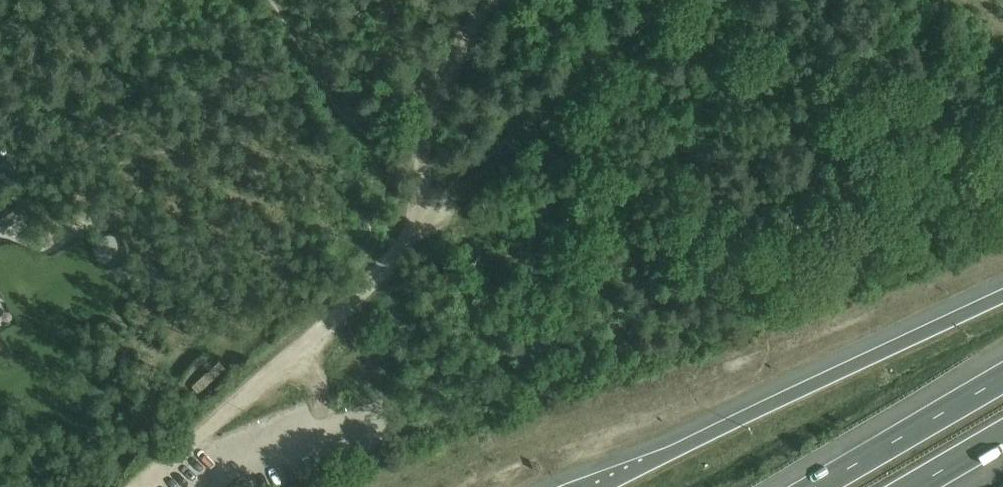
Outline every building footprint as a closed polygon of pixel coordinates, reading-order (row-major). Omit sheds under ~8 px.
[(1,179),(16,170),(10,159),(0,164),(0,177),(1,179)] [(9,199),(0,205),(0,232),(22,218),(9,199)]
